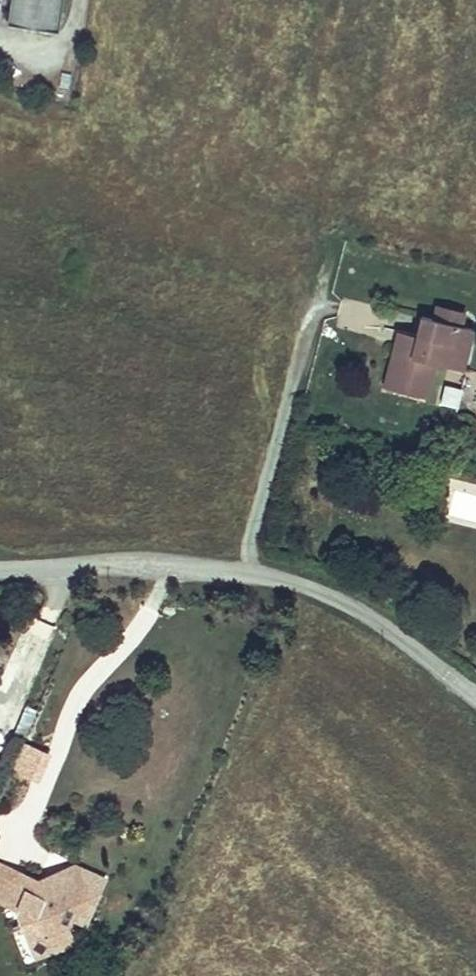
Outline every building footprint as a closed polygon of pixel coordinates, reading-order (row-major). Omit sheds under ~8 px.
[(9,24),(56,31),(61,0),(12,0),(9,24)] [(464,312),(436,306),(433,321),(460,327),(464,312)] [(393,346),(384,388),(426,398),(434,364),(462,372),(472,331),(460,327),(433,321),(421,318),(416,337),(413,351),(393,346)] [(416,337),(397,332),(393,346),(413,351),(416,337)] [(445,384),(439,405),(458,410),(463,389),(445,384)] [(0,872),(0,904),(7,907),(21,873),(3,865),(0,872)] [(40,880),(21,873),(7,907),(20,913),(35,951),(50,945),(54,955),(75,946),(68,930),(71,922),(76,908),(90,913),(103,881),(76,870),(64,899),(43,891),(40,880)] [(76,870),(40,880),(43,891),(64,899),(76,870)] [(90,913),(76,908),(71,922),(84,927),(90,913)] [(50,945),(35,951),(40,961),(54,955),(50,945)]
